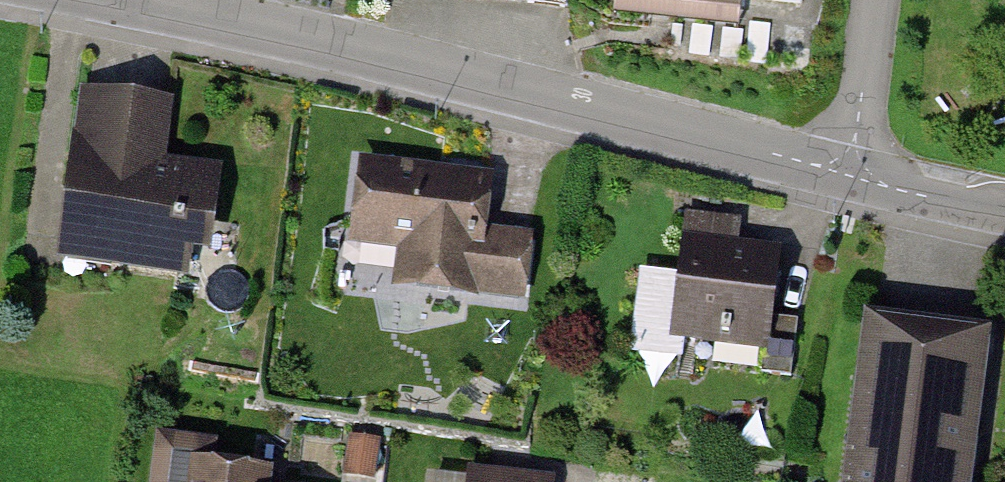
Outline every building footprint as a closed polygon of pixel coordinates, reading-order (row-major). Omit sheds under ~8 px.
[(746,0),(614,0),(612,13),(743,27),(746,0)] [(179,95),(89,82),(64,259),(214,280),(230,164),(171,155),(179,95)] [(404,300),(538,311),(545,229),(492,225),(497,165),(367,154),(358,254),(408,258),(404,300)] [(782,246),(695,236),(690,272),(683,339),(770,349),(782,246)] [(683,339),(690,272),(651,267),(641,353),(681,358),(683,339)] [(863,313),(844,481),(980,481),(998,328),(863,313)] [(280,466),(193,456),(190,481),(278,481),(280,466)] [(560,472),(445,456),(442,481),(559,481),(560,472)]
